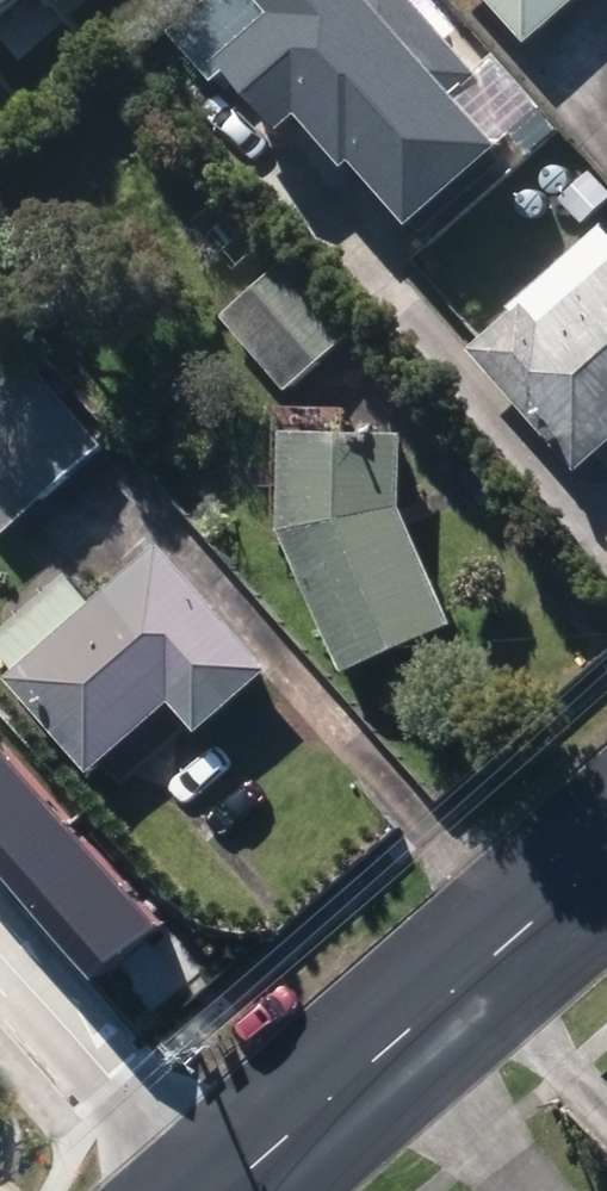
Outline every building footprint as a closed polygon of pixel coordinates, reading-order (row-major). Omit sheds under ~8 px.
[(28,0),(0,0),(0,24),(28,0)] [(182,46),(209,78),(218,70),(270,129),(293,109),(338,160),(345,154),(404,221),(489,147),(442,93),(468,71),(406,0),(235,0),(182,46)] [(520,53),(578,0),(471,0),(520,53)] [(578,472),(606,445),(606,232),(604,229),(469,352),(578,472)] [(222,322),(283,393),(352,334),(289,263),(222,322)] [(1,537),(100,448),(29,369),(0,396),(0,535),(1,537)] [(279,532),(342,675),(455,625),(403,506),(405,439),(283,434),(279,532)] [(410,512),(415,528),(434,521),(428,505),(410,512)] [(88,774),(170,702),(198,732),(268,670),(160,548),(92,607),(67,580),(0,637),(0,653),(19,674),(8,683),(88,774)] [(89,979),(152,924),(0,753),(0,880),(89,979)]
